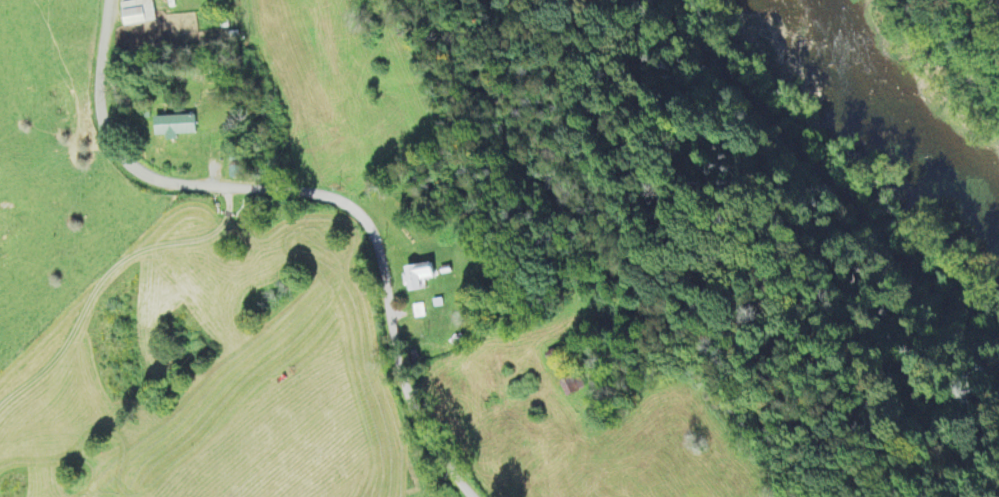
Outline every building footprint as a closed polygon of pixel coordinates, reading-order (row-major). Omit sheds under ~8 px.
[(151,0),(131,0),(120,1),(122,25),(153,22),(151,0)] [(988,6),(998,20),(998,0),(997,0),(988,6)] [(153,117),(153,137),(194,137),(194,117),(153,117)] [(432,265),(404,266),(405,292),(425,291),(424,280),(433,279),(432,265)] [(412,306),(413,319),(422,318),(421,305),(412,306)] [(548,357),(561,397),(585,389),(580,374),(570,378),(561,352),(548,357)]
